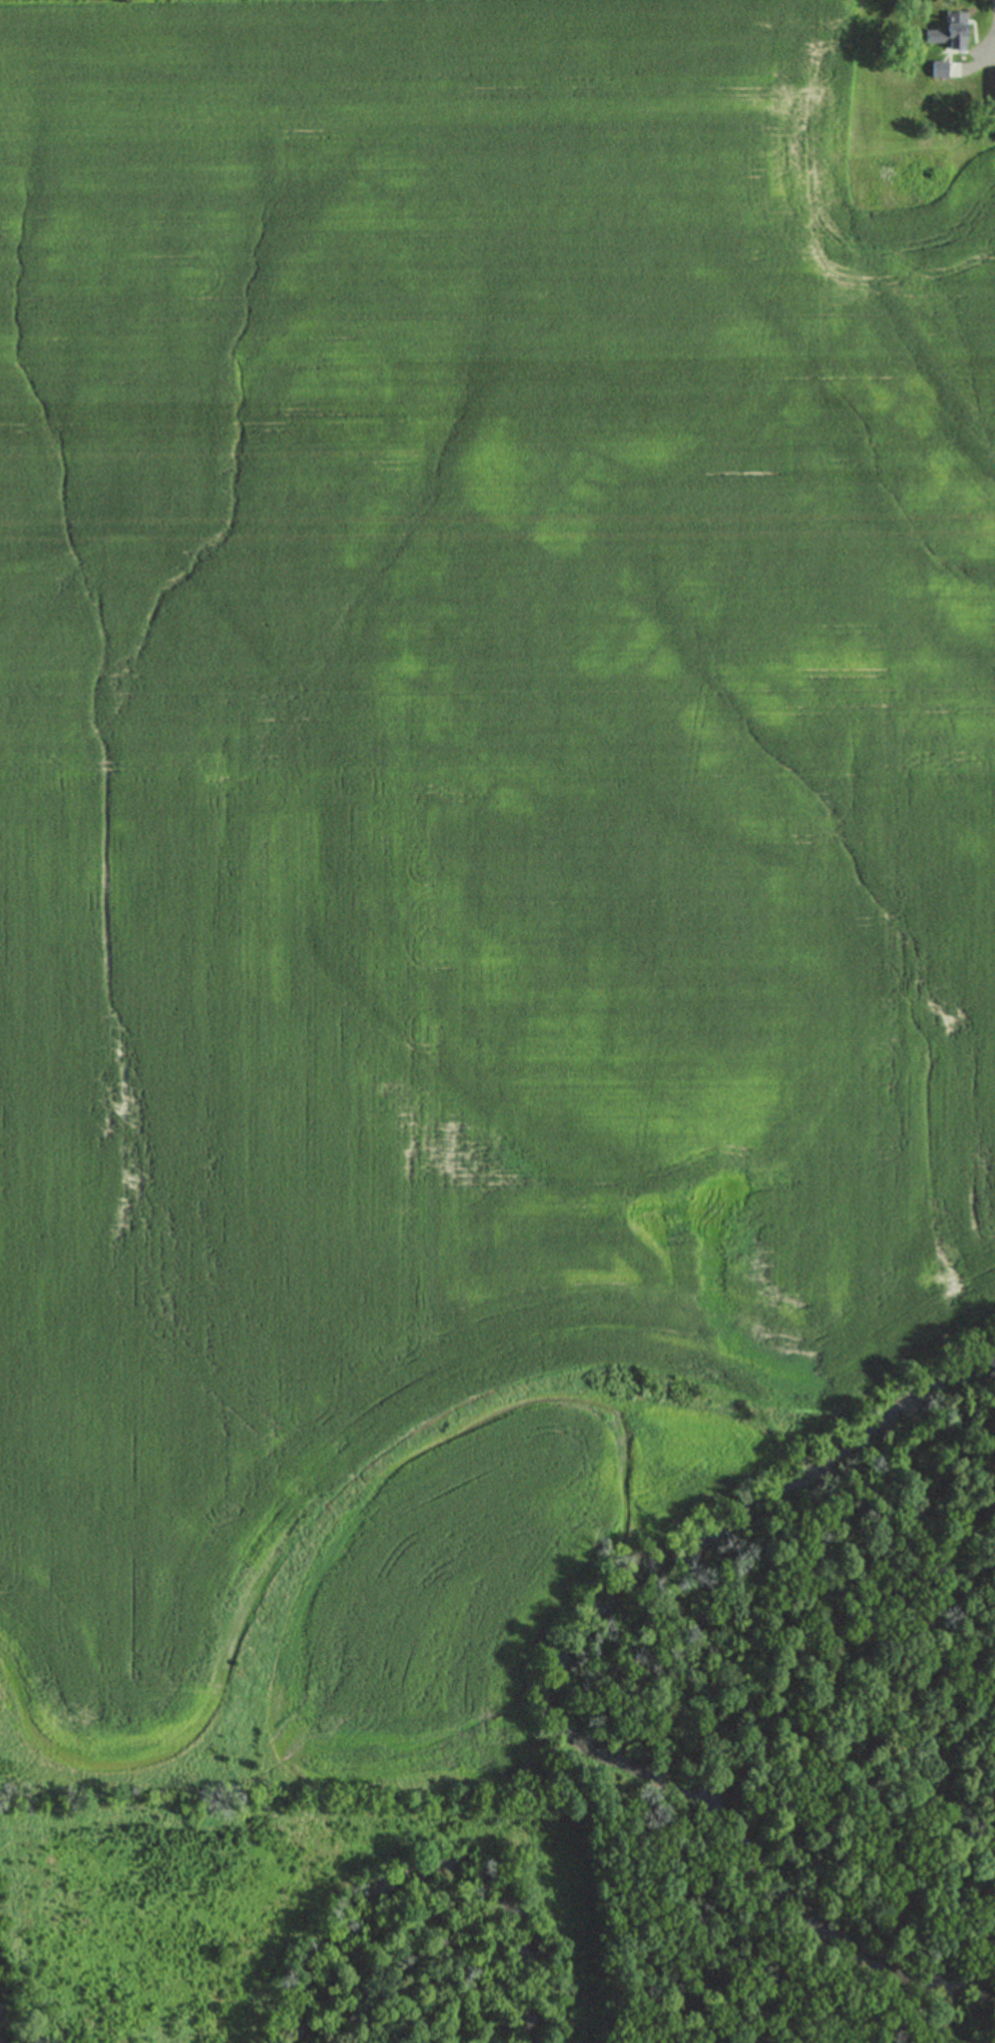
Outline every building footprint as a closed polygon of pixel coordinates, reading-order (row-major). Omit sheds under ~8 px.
[(971,9),(947,10),(948,28),(930,29),(930,41),(949,40),(949,47),(967,47),(967,36),(971,36),(971,9)] [(951,77),(951,60),(931,60),(931,77),(951,77)]
